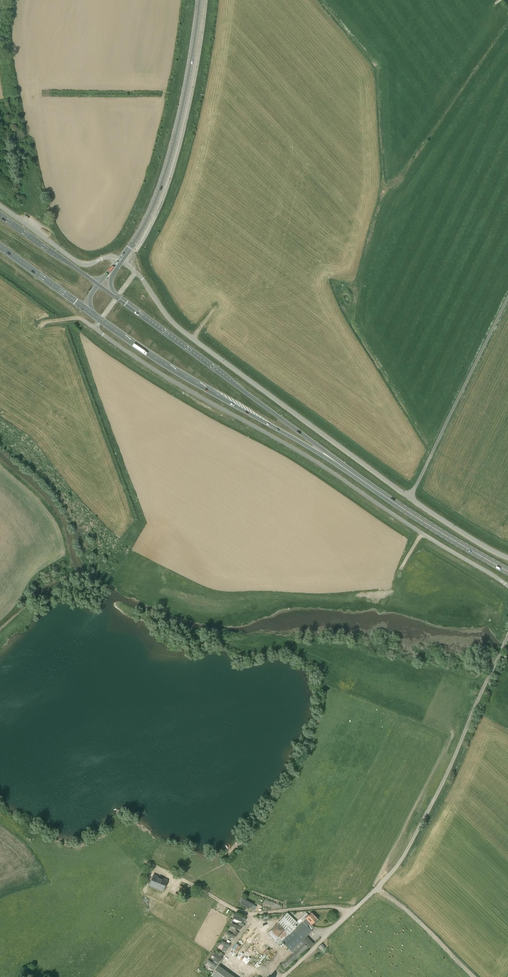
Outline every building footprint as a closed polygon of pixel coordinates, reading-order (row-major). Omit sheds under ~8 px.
[(159,884),(171,890),(176,880),(173,878),(172,879),(167,877),(167,876),(163,874),(159,884)] [(306,919),(303,922),(307,926),(310,923),(312,925),(317,920),(311,913),(306,918),(306,919)] [(232,914),(231,918),(243,923),(244,919),(232,914)] [(282,941),(296,928),(284,917),(277,924),(284,930),(275,940),(279,944),(282,941)] [(302,922),(296,928),(282,941),(291,951),(305,938),(312,931),(307,926),(303,922),(302,922)] [(306,939),(305,938),(291,951),(293,952),(297,957),(298,958),(313,943),(308,938),(306,939)] [(220,940),(217,948),(227,952),(230,944),(220,940)] [(332,954),(322,944),(319,947),(322,950),(323,949),(329,956),(332,954)] [(297,957),(293,952),(279,966),(284,971),(297,957)] [(218,966),(211,976),(212,976),(234,976),(218,966)]
